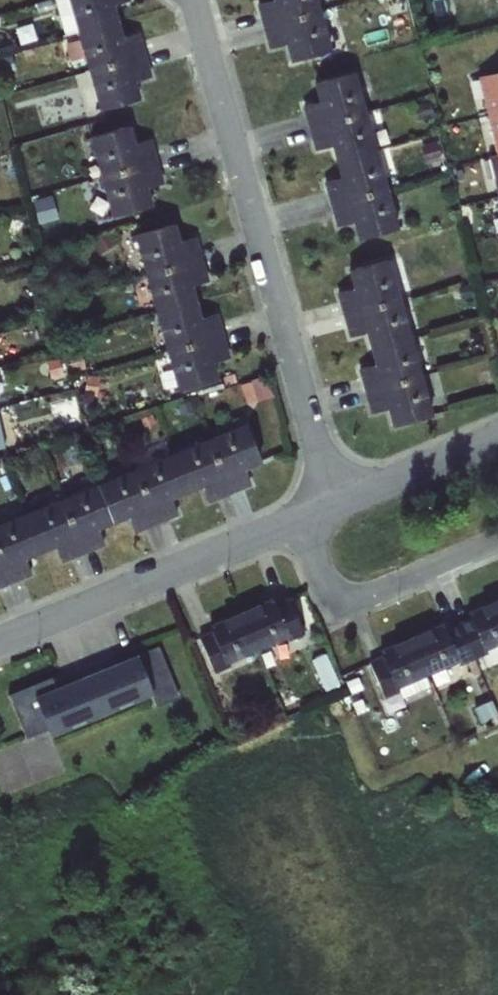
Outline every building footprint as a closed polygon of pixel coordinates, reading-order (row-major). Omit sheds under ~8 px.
[(78,32),(69,0),(52,0),(65,34),(78,32)] [(78,32),(119,20),(114,4),(130,0),(69,0),(78,32)] [(320,10),(317,0),(270,0),(257,4),(263,26),(320,10)] [(393,17),(407,13),(404,0),(389,0),(393,17)] [(320,10),(331,49),(343,45),(333,7),(320,10)] [(320,10),(263,26),(269,48),(285,43),(290,61),(331,50),(331,49),(320,10)] [(78,32),(89,70),(146,54),(139,32),(123,36),(119,20),(78,32)] [(146,54),(89,70),(100,110),(141,98),(136,80),(152,76),(146,54)] [(309,127),(366,112),(355,72),(314,84),(319,101),(303,105),(309,127)] [(479,76),(497,154),(489,156),(497,193),(497,72),(479,76)] [(429,101),(414,106),(419,120),(433,115),(429,101)] [(57,107),(54,119),(71,123),(74,111),(57,107)] [(336,160),(377,149),(366,112),(309,127),(315,150),(331,145),(336,160)] [(90,136),(100,175),(158,160),(152,138),(135,143),(130,125),(90,136)] [(324,181),(331,204),(388,188),(377,149),(336,160),(340,177),(324,181)] [(158,160),(100,175),(112,216),(152,205),(147,187),(164,182),(158,160)] [(388,188),(331,204),(337,226),(353,221),(358,238),(398,227),(388,188)] [(135,234),(146,274),(203,259),(196,237),(180,241),(175,223),(135,234)] [(107,233),(93,241),(100,253),(115,244),(107,233)] [(402,244),(401,256),(416,257),(417,246),(402,244)] [(146,274),(156,312),(197,301),(193,285),(209,280),(203,259),(146,274)] [(344,316),(401,300),(390,259),(348,270),(353,288),(337,293),(344,316)] [(469,284),(458,286),(462,300),(473,297),(469,284)] [(370,348),(411,337),(401,300),(344,316),(350,336),(366,332),(370,348)] [(156,312),(166,349),(224,335),(218,313),(201,317),(197,301),(156,312)] [(224,335),(166,349),(177,390),(219,378),(214,361),(230,357),(224,335)] [(365,390),(422,374),(411,337),(370,348),(375,364),(358,368),(365,390)] [(484,339),(472,340),(472,353),(484,353),(484,339)] [(80,353),(70,356),(74,370),(84,367),(80,353)] [(491,369),(479,372),(483,387),(495,383),(491,369)] [(422,374),(365,390),(371,412),(387,408),(392,425),(433,414),(422,374)] [(99,376),(88,375),(86,393),(97,395),(99,376)] [(268,375),(240,383),(243,390),(254,386),(258,400),(255,402),(274,396),(268,375)] [(0,395),(8,403),(19,392),(12,384),(0,395)] [(254,386),(243,390),(242,390),(247,404),(255,402),(258,400),(254,386)] [(190,401),(172,407),(175,417),(193,410),(190,401)] [(152,414),(141,418),(144,426),(155,422),(152,414)] [(246,423),(208,439),(231,493),(251,485),(245,469),(262,462),(246,423)] [(208,439),(172,453),(187,493),(203,486),(209,502),(231,493),(208,439)] [(172,453),(132,469),(156,523),(178,514),(172,499),(187,493),(172,453)] [(132,469),(97,484),(113,523),(129,516),(136,532),(156,523),(132,469)] [(97,484),(62,498),(84,553),(105,544),(99,529),(113,523),(97,484)] [(62,498),(25,513),(40,552),(56,546),(62,562),(84,553),(62,498)] [(0,524),(0,557),(11,583),(32,574),(26,558),(40,552),(25,513),(0,524)] [(11,583),(0,557),(0,587),(11,583)] [(289,598),(274,603),(288,635),(289,639),(303,633),(289,598)] [(272,599),(241,612),(257,648),(288,635),(274,603),(272,599)] [(468,613),(470,618),(483,649),(485,648),(497,642),(497,600),(468,613)] [(211,625),(213,630),(226,661),(257,648),(241,612),(211,625)] [(470,618),(458,623),(473,658),(474,658),(487,652),(485,648),(483,649),(470,618)] [(444,623),(413,636),(429,673),(457,660),(461,659),(446,628),(444,623)] [(458,623),(446,628),(461,659),(457,660),(459,665),(467,661),(473,658),(458,623)] [(213,630),(199,637),(216,672),(228,666),(226,661),(213,630)] [(413,636),(380,650),(382,655),(397,686),(425,674),(429,673),(413,636)] [(397,686),(382,655),(369,661),(384,697),(399,691),(397,686)] [(50,678),(10,695),(28,737),(49,728),(52,734),(151,692),(136,656),(56,690),(50,678)] [(480,673),(474,658),(473,658),(467,661),(474,675),(480,673)] [(397,686),(399,691),(402,698),(429,686),(425,674),(397,686)] [(473,707),(479,723),(497,716),(497,710),(493,698),(473,707)] [(232,705),(221,709),(226,721),(236,716),(232,705)]
